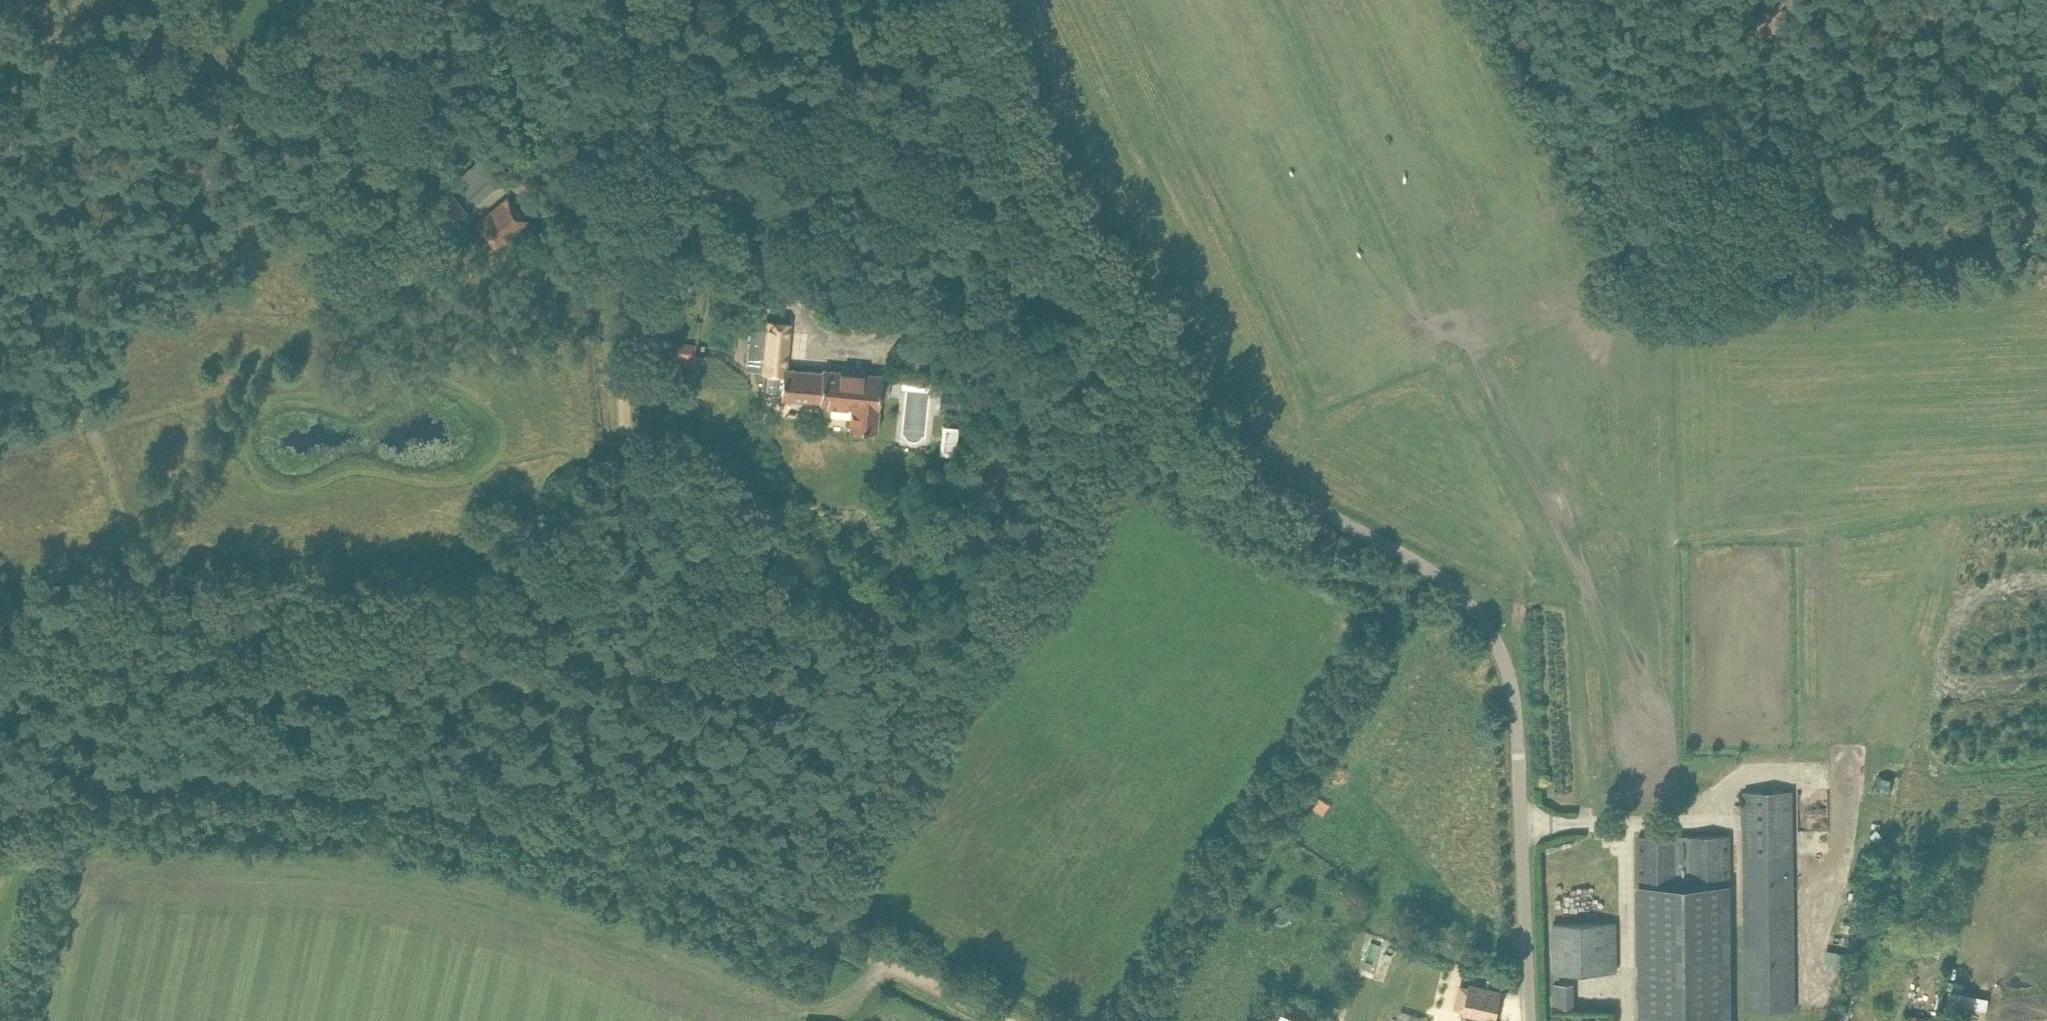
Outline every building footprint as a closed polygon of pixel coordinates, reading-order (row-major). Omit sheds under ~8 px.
[(424,217),(439,235),(467,210),(452,193),(424,217)] [(475,221),(497,248),(530,221),(508,194),(475,221)] [(781,398),(820,401),(820,403),(853,406),(851,427),(877,430),(878,416),(880,396),(887,397),(888,388),(881,387),(882,374),(823,369),(823,370),(785,366),(789,322),(751,318),(747,369),(763,371),(761,391),(781,393),(781,398)] [(669,361),(694,364),(697,342),(672,339),(669,361)] [(1745,791),(1745,1009),(1793,1009),(1793,791),(1745,791)] [(1729,855),(1729,835),(1639,836),(1639,902),(1639,1020),(1729,1020),(1729,855)] [(1553,923),(1554,972),(1617,971),(1616,922),(1553,923)] [(1822,966),(1846,970),(1849,953),(1826,948),(1822,966)] [(1553,982),(1554,1006),(1576,1005),(1575,981),(1553,982)] [(1464,1012),(1495,1018),(1501,991),(1470,985),(1464,1012)] [(1434,1020),(1402,1008),(1397,1020),(1434,1020)] [(1281,1011),(1278,1020),(1311,1020),(1281,1011)]
